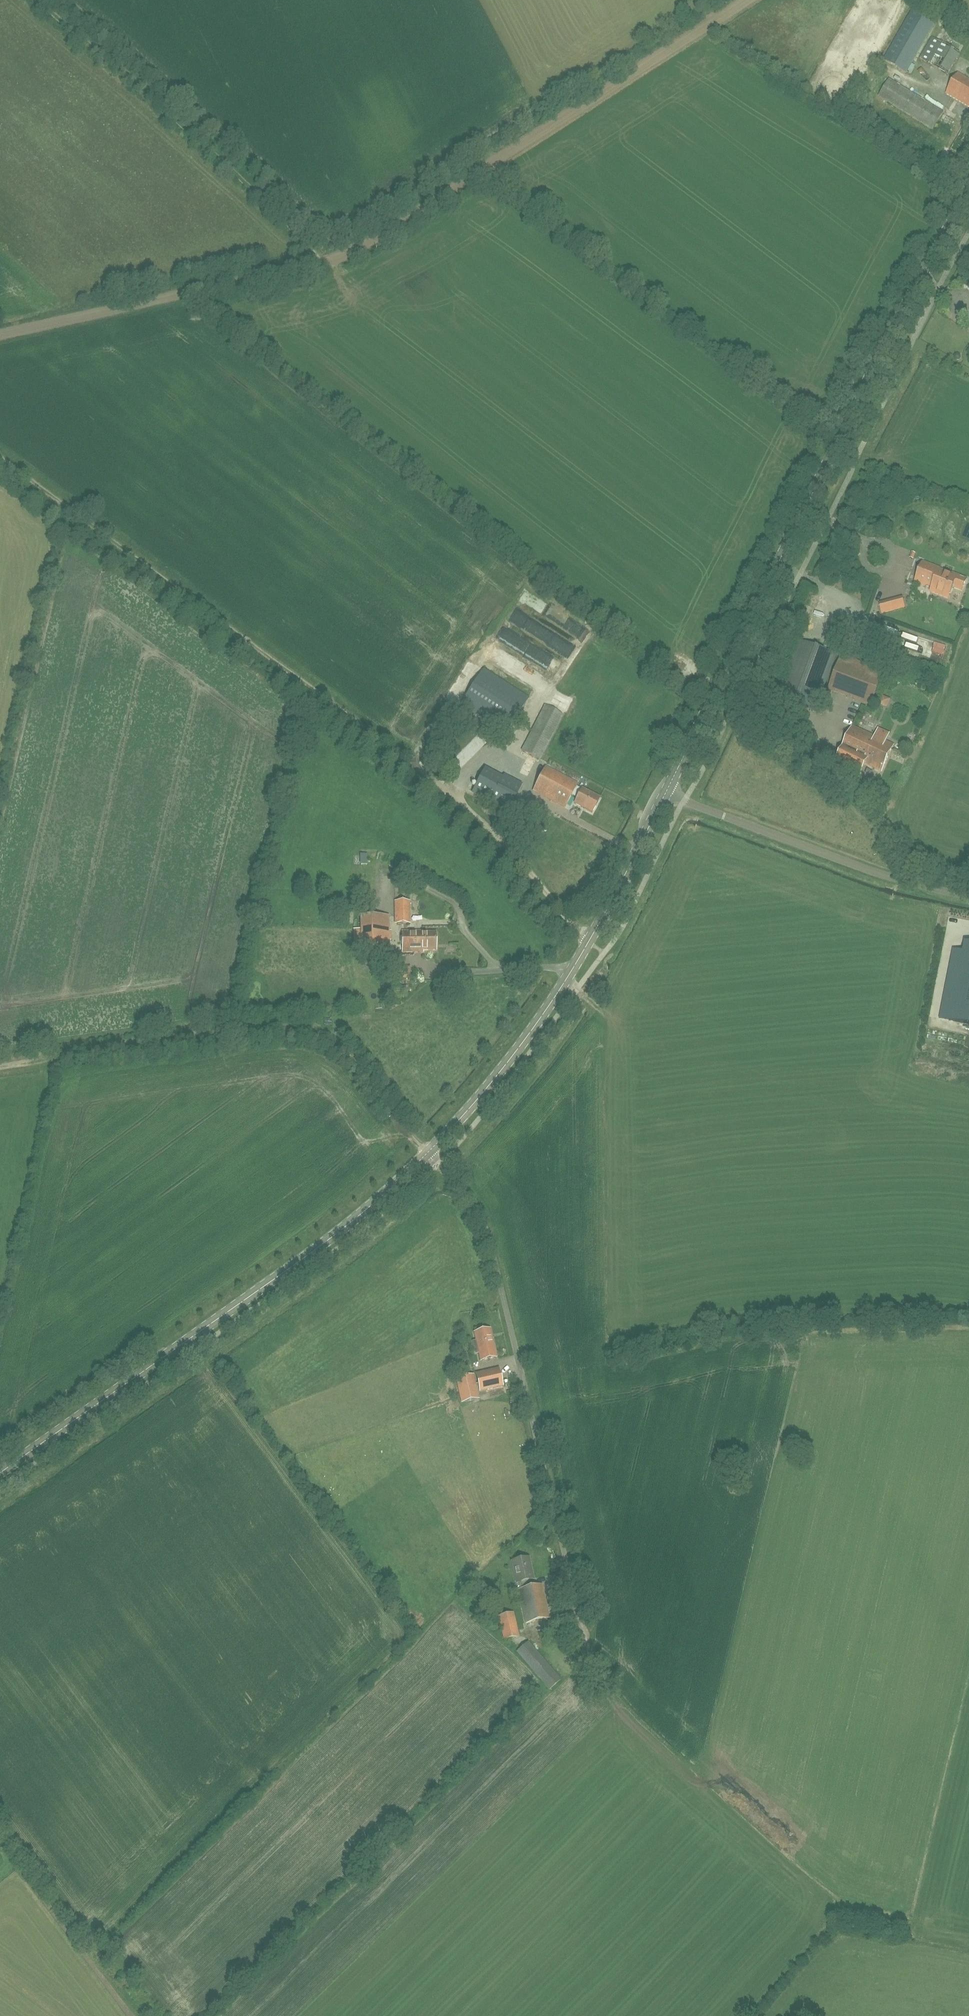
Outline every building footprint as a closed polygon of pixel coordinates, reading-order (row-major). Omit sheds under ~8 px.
[(906,73),(936,20),(914,7),(884,60),(906,73)] [(934,37),(921,58),(946,72),(947,70),(950,72),(961,53),(934,37)] [(958,73),(946,93),(968,107),(968,80),(958,73)] [(878,96),(932,129),(943,112),(889,79),(878,96)] [(922,562),(917,575),(915,582),(931,588),(930,591),(948,598),(953,587),(962,590),(966,579),(952,573),(951,575),(939,570),(940,569),(922,562)] [(902,596),(894,599),(897,610),(905,608),(902,596)] [(814,712),(836,654),(799,640),(776,697),(814,712)] [(944,654),(947,647),(932,642),(929,649),(944,654)] [(528,645),(523,655),(543,664),(548,654),(528,645)] [(840,656),(829,686),(872,701),(883,671),(840,656)] [(505,734),(529,698),(483,669),(460,705),(505,734)] [(889,708),(893,700),(884,696),(880,704),(889,708)] [(539,760),(562,715),(545,706),(522,751),(539,760)] [(459,770),(487,743),(466,721),(462,725),(465,727),(440,751),(459,770)] [(881,771),(893,746),(853,727),(834,768),(858,780),(865,764),(881,771)] [(592,813),(599,798),(582,789),(581,790),(575,787),(577,783),(545,767),(533,791),(565,807),(571,795),(577,798),(574,804),(592,813)] [(502,778),(484,768),(472,792),(508,811),(522,785),(503,775),(502,778)] [(396,924),(410,923),(409,902),(395,902),(396,924)] [(388,948),(389,948),(388,915),(362,916),(361,916),(362,949),(388,948)] [(423,952),(423,950),(436,950),(436,933),(422,933),(422,931),(403,931),(403,952),(423,952)] [(964,942),(962,952),(949,1021),(968,1024),(968,943),(964,942)] [(368,968),(377,968),(377,960),(368,960),(368,968)] [(475,1350),(478,1349),(480,1361),(496,1357),(490,1329),(474,1332),(476,1341),(473,1341),(475,1350)] [(475,1374),(477,1382),(479,1390),(503,1385),(499,1369),(475,1374)] [(478,1399),(473,1375),(456,1378),(462,1403),(478,1399)] [(526,1623),(549,1618),(541,1585),(530,1587),(528,1580),(533,1579),(528,1558),(512,1562),(517,1582),(519,1582),(521,1590),(518,1591),(526,1623)] [(504,1640),(519,1637),(513,1612),(498,1615),(504,1640)] [(550,1689),(561,1679),(528,1642),(517,1652),(550,1689)]
